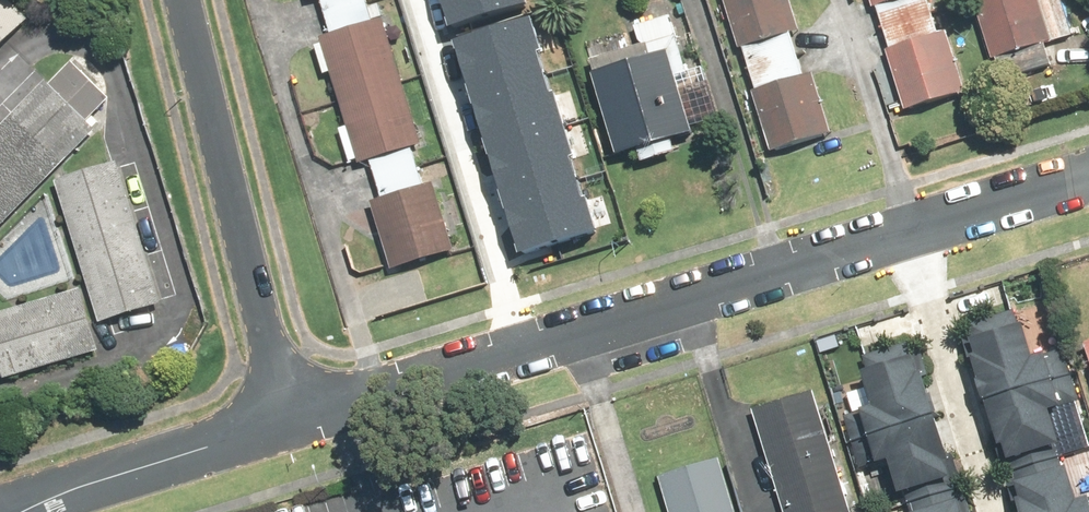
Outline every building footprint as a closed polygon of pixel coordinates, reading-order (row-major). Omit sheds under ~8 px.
[(37,16),(21,0),(0,0),(0,53),(37,16)] [(362,155),(425,137),(384,0),(315,0),(362,155)] [(453,29),(530,7),(528,0),(444,0),(453,29)] [(746,48),(750,47),(756,69),(804,53),(797,32),(805,30),(795,0),(730,0),(746,48)] [(879,8),(883,7),(890,28),(939,12),(935,0),(877,0),(879,8)] [(1079,35),(1068,0),(979,0),(966,4),(971,18),(983,14),(998,60),(1004,58),(1011,80),(1058,65),(1051,45),(1079,35)] [(671,5),(592,29),(630,153),(709,128),(671,5)] [(939,12),(890,28),(897,50),(893,50),(912,110),(970,92),(952,33),(946,34),(939,12)] [(459,36),(522,248),(600,225),(537,13),(459,36)] [(811,78),(809,71),(804,53),(756,69),(764,93),(758,94),(777,152),(837,133),(819,75),(811,78)] [(0,131),(0,235),(103,130),(97,124),(118,102),(79,65),(60,85),(52,78),(0,131)] [(361,160),(395,273),(460,254),(425,141),(361,160)] [(63,187),(104,321),(167,302),(126,168),(63,187)] [(0,319),(0,322),(18,382),(107,355),(89,292),(0,319)] [(1049,397),(1037,352),(1024,356),(1011,312),(954,328),(982,417),(1049,397)] [(862,407),(848,412),(860,451),(928,430),(902,349),(867,360),(872,375),(854,380),(862,407)] [(752,405),(785,511),(861,511),(822,384),(752,405)] [(1053,410),(1049,397),(982,417),(1002,488),(1061,471),(1043,413),(1053,410)] [(928,430),(860,451),(867,468),(876,465),(885,495),(941,478),(928,430)] [(674,511),(741,511),(724,455),(662,473),(674,511)] [(1081,496),(1067,500),(1061,471),(1002,488),(1011,511),(1085,511),(1081,496)] [(947,485),(911,497),(916,511),(956,511),(947,485)]
